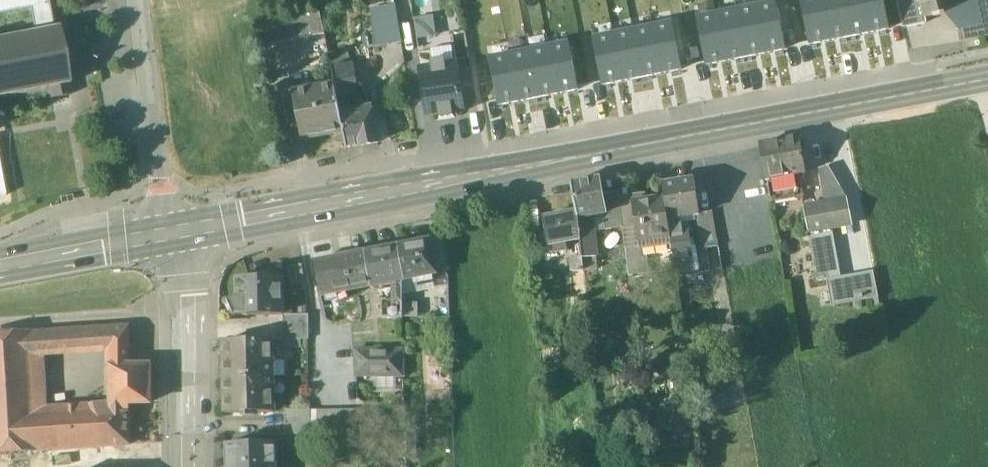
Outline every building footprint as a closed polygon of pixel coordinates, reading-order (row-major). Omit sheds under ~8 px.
[(47,0),(0,0),(0,15),(33,8),(38,31),(52,28),(47,0)] [(830,40),(822,0),(801,0),(810,44),(830,40)] [(849,36),(843,0),(822,0),(830,40),(849,36)] [(869,33),(863,0),(843,0),(849,36),(869,33)] [(889,29),(884,0),(863,0),(869,33),(889,29)] [(898,3),(903,28),(927,23),(926,18),(924,18),(920,0),(911,0),(898,3)] [(924,18),(926,18),(945,14),(943,2),(950,0),(920,0),(924,18)] [(982,25),(976,0),(950,0),(943,2),(945,14),(959,29),(982,25)] [(982,25),(985,37),(987,37),(987,0),(976,0),(982,25)] [(373,7),(381,44),(407,39),(399,1),(373,7)] [(766,54),(786,50),(777,2),(757,6),(766,54)] [(746,58),(766,54),(757,6),(737,10),(746,58)] [(726,62),(746,58),(737,10),(717,14),(726,62)] [(320,11),(257,19),(262,46),(325,35),(320,11)] [(421,37),(442,35),(441,14),(419,15),(421,37)] [(706,66),(726,62),(717,14),(697,17),(706,66)] [(662,74),(682,70),(673,23),(653,27),(662,74)] [(982,25),(959,29),(961,41),(985,37),(982,25)] [(0,39),(0,96),(49,86),(51,98),(69,94),(67,82),(69,82),(58,27),(52,28),(38,31),(0,39)] [(642,78),(662,74),(653,27),(633,31),(642,78)] [(622,82),(642,78),(633,31),(613,35),(622,82)] [(603,86),(622,82),(613,35),(593,39),(603,86)] [(559,94),(579,90),(569,43),(550,47),(559,94)] [(539,98),(559,94),(550,47),(530,51),(539,98)] [(519,102),(539,98),(530,51),(510,55),(519,102)] [(499,105),(519,102),(510,55),(490,59),(499,105)] [(352,64),(331,68),(335,85),(337,97),(349,95),(358,93),(352,64)] [(457,64),(422,70),(429,115),(464,110),(463,106),(458,71),(457,64)] [(478,104),(472,69),(458,71),(463,106),(478,104)] [(335,85),(294,93),(303,141),(344,133),(340,113),(337,97),(335,85)] [(349,95),(337,97),(340,113),(352,111),(349,95)] [(284,100),(273,103),(277,126),(289,124),(284,100)] [(352,111),(340,113),(344,133),(347,147),(361,144),(362,145),(379,142),(372,107),(352,111)] [(801,138),(760,145),(761,149),(766,179),(768,179),(796,174),(806,173),(801,138)] [(10,202),(0,155),(0,204),(10,202)] [(829,168),(819,173),(824,204),(848,200),(829,168)] [(796,174),(768,179),(771,202),(801,196),(796,174)] [(602,178),(572,184),(574,193),(578,211),(579,219),(591,216),(604,213),(608,212),(606,201),(603,187),(602,178)] [(696,179),(663,184),(665,197),(668,219),(682,217),(701,214),(696,179)] [(665,197),(634,202),(640,242),(671,238),(670,234),(668,219),(665,197)] [(620,198),(606,201),(608,212),(604,213),(607,229),(623,226),(620,198)] [(824,204),(804,208),(809,233),(832,228),(852,225),(848,200),(824,204)] [(493,207),(494,214),(506,211),(504,205),(493,207)] [(578,211),(544,217),(547,230),(541,231),(543,241),(548,240),(550,246),(566,242),(581,239),(579,219),(578,211)] [(591,216),(579,219),(581,239),(582,257),(582,258),(598,256),(595,221),(592,221),(591,216)] [(682,217),(668,219),(670,234),(684,232),(682,217)] [(703,227),(704,243),(721,242),(720,226),(703,227)] [(832,228),(809,233),(817,281),(828,279),(841,277),(832,228)] [(684,232),(670,234),(671,238),(676,276),(697,273),(691,231),(684,232)] [(417,243),(399,246),(405,280),(403,280),(403,281),(438,274),(431,240),(428,238),(419,240),(417,243)] [(566,242),(550,246),(551,253),(568,250),(566,242)] [(385,249),(354,255),(360,289),(397,282),(403,281),(403,280),(405,280),(399,246),(395,244),(387,246),(385,249)] [(648,246),(626,249),(629,276),(651,274),(648,246)] [(354,255),(314,262),(321,297),(360,289),(354,255)] [(582,257),(572,258),(573,272),(583,271),(582,258),(582,257)] [(302,264),(288,267),(293,293),(307,290),(302,264)] [(583,271),(573,272),(575,289),(578,289),(579,296),(586,296),(583,271)] [(874,271),(859,273),(864,298),(879,296),(874,271)] [(262,277),(261,278),(237,278),(238,316),(284,315),(283,277),(271,277),(270,277),(266,273),(262,277)] [(841,277),(828,279),(833,304),(864,298),(859,273),(841,277)] [(403,281),(397,282),(397,285),(393,286),(393,294),(389,294),(389,301),(384,300),(383,317),(403,318),(403,303),(403,281)] [(420,303),(403,303),(403,318),(420,318),(420,303)] [(309,315),(284,315),(284,340),(309,340),(309,315)] [(129,327),(28,333),(30,353),(113,348),(129,347),(129,327)] [(0,335),(0,453),(28,451),(26,414),(34,413),(30,353),(28,333),(0,335)] [(273,341),(224,342),(225,378),(273,377),(273,341)] [(129,347),(113,348),(113,367),(130,367),(129,347)] [(398,348),(388,348),(388,350),(388,351),(388,376),(405,376),(405,351),(398,351),(398,348)] [(388,351),(356,350),(357,376),(388,376),(388,351)] [(130,367),(113,367),(113,404),(130,404),(150,404),(150,367),(130,367)] [(273,377),(225,378),(226,412),(275,411),(273,377)] [(130,404),(113,404),(113,408),(113,422),(130,422),(130,404)] [(113,408),(47,412),(49,450),(120,445),(130,444),(130,422),(113,422),(113,408)] [(359,411),(310,413),(311,435),(359,434),(359,411)] [(34,413),(26,414),(28,451),(49,450),(47,412),(34,413)] [(226,445),(226,466),(276,466),(276,443),(226,445)]
